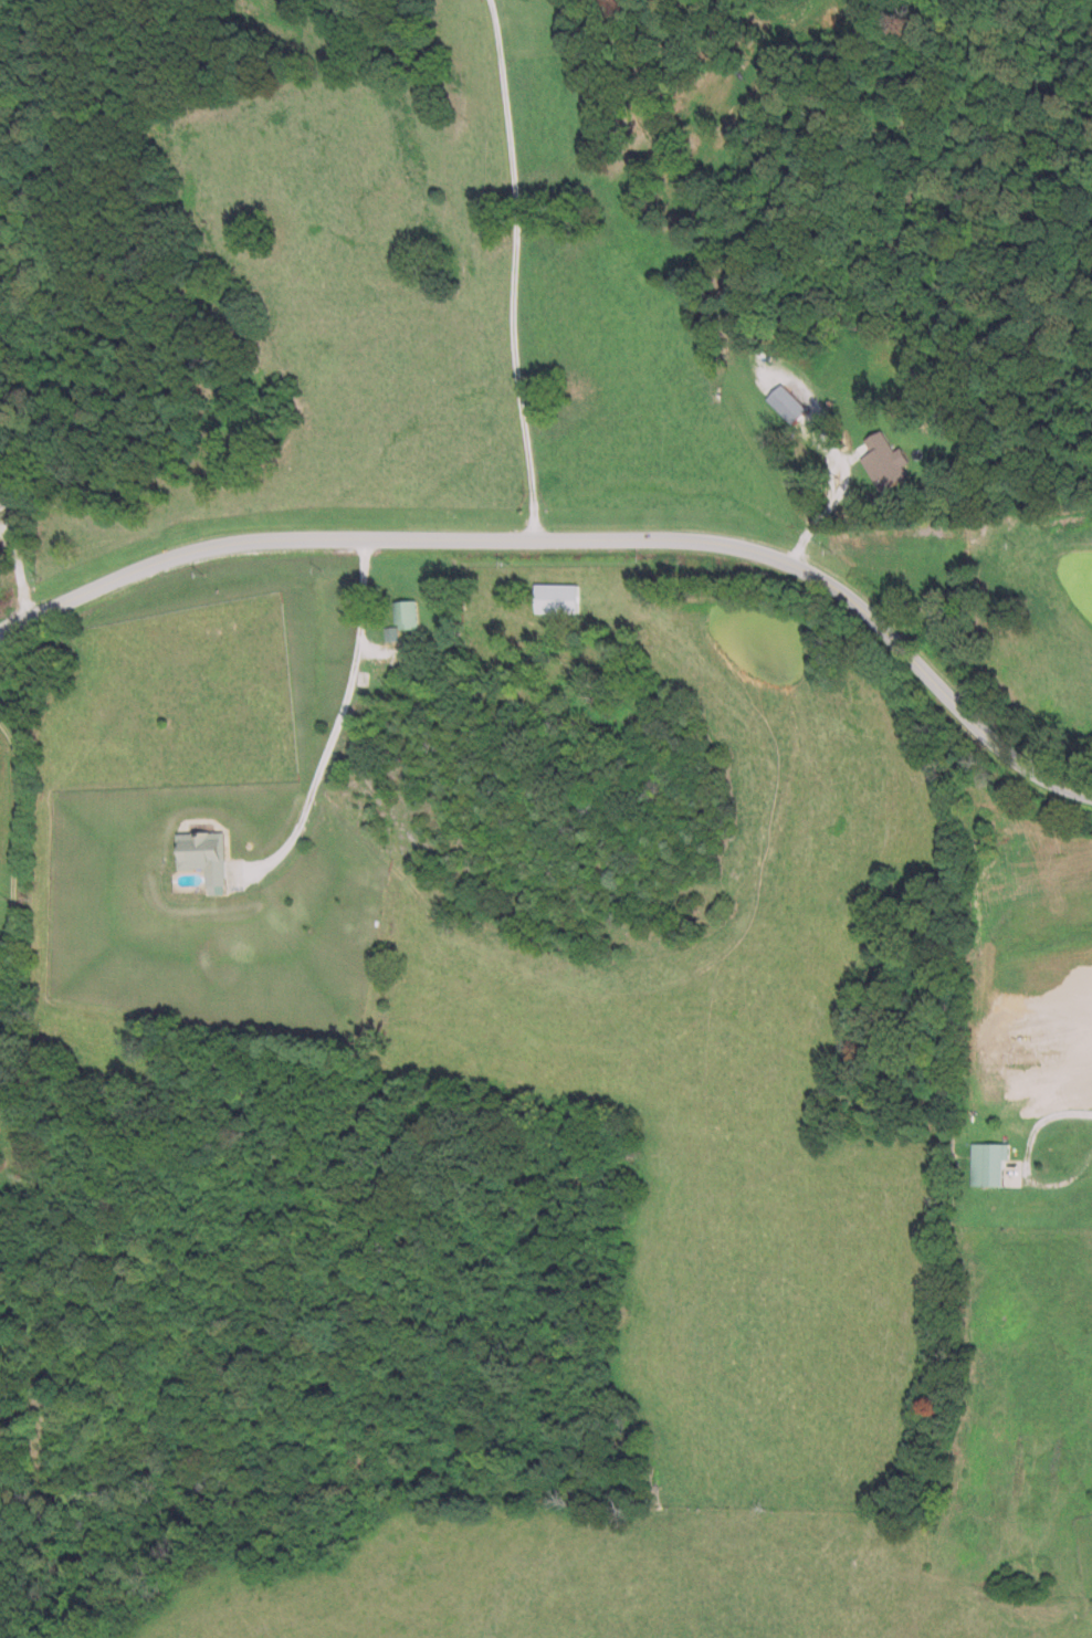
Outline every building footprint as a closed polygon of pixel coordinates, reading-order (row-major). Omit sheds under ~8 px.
[(759,398),(783,424),(799,409),(775,383),(759,398)] [(857,454),(873,487),(901,474),(896,463),(901,461),(894,445),(886,449),(875,427),(858,436),(865,451),(857,454)] [(572,612),(572,583),(529,582),(528,611),(572,612)] [(390,599),(391,626),(380,626),(381,640),(393,639),(393,628),(412,627),(411,598),(390,599)] [(171,868),(200,867),(201,893),(220,893),(219,831),(170,832),(171,868)] [(996,1185),(997,1158),(1003,1159),(1003,1142),(966,1142),(965,1184),(996,1185)]
